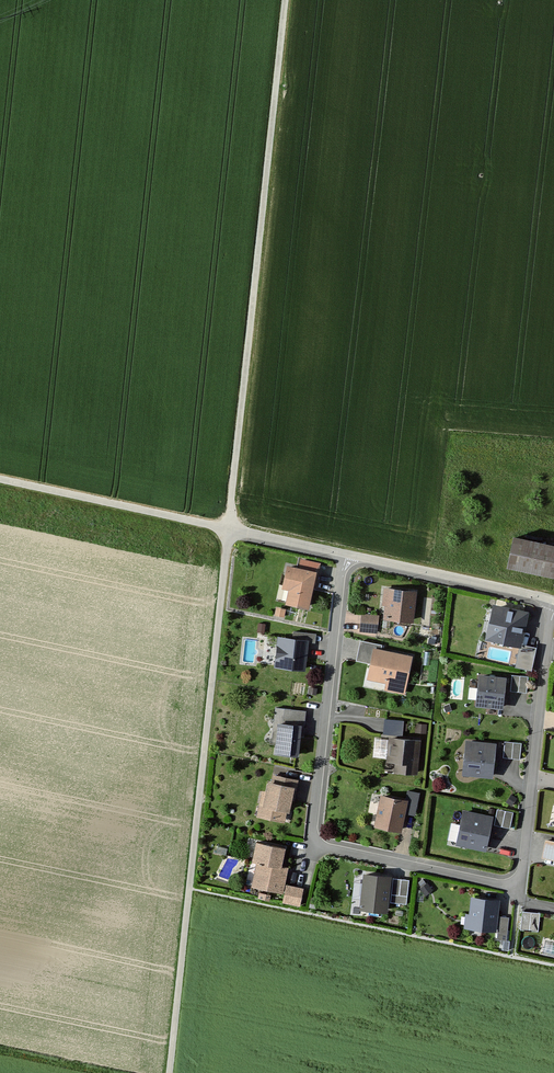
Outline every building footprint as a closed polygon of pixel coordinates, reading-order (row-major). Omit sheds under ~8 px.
[(519,536),(512,568),(553,577),(553,544),(519,536)] [(319,572),(290,566),(285,589),(291,591),(289,603),(311,608),(319,572)] [(418,590),(384,587),(383,606),(389,607),(388,618),(415,621),(418,590)] [(530,610),(494,603),(486,640),(519,646),(515,667),(532,670),(537,646),(523,643),(530,610)] [(379,614),(361,612),(359,632),(377,634),(379,614)] [(309,639),(278,636),(275,667),(306,670),(309,639)] [(382,644),(361,639),(356,661),(371,664),(368,678),(386,682),(384,689),(405,694),(413,655),(381,648),(382,644)] [(508,677),(481,673),(477,705),(504,708),(508,677)] [(528,677),(512,674),(510,691),(526,693),(528,677)] [(383,735),(389,735),(386,763),(395,764),(394,772),(418,774),(421,738),(402,737),(404,720),(384,718),(383,735)] [(304,724),(279,721),(275,752),(299,755),(304,724)] [(504,754),(521,756),(523,740),(506,738),(504,754)] [(497,742),(466,739),(463,774),(494,777),(497,742)] [(299,778),(272,773),(269,791),(262,790),(257,817),(284,822),(286,810),(293,811),(299,778)] [(405,799),(381,794),(375,826),(403,831),(407,812),(415,814),(420,791),(407,789),(405,799)] [(513,811),(498,808),(494,825),(510,828),(513,811)] [(494,815),(464,810),(458,845),(488,850),(494,815)] [(449,839),(457,840),(460,823),(452,821),(449,839)] [(546,838),(542,856),(553,858),(553,840),(546,838)] [(287,847),(257,841),(253,863),(257,864),(252,887),(285,894),(283,902),(301,906),(305,887),(287,883),(290,867),(283,866),(287,847)] [(409,878),(365,874),(362,909),(390,912),(391,903),(407,904),(409,878)] [(501,900),(471,896),(467,927),(497,930),(501,900)] [(521,926),(539,929),(542,910),(524,907),(521,926)]
